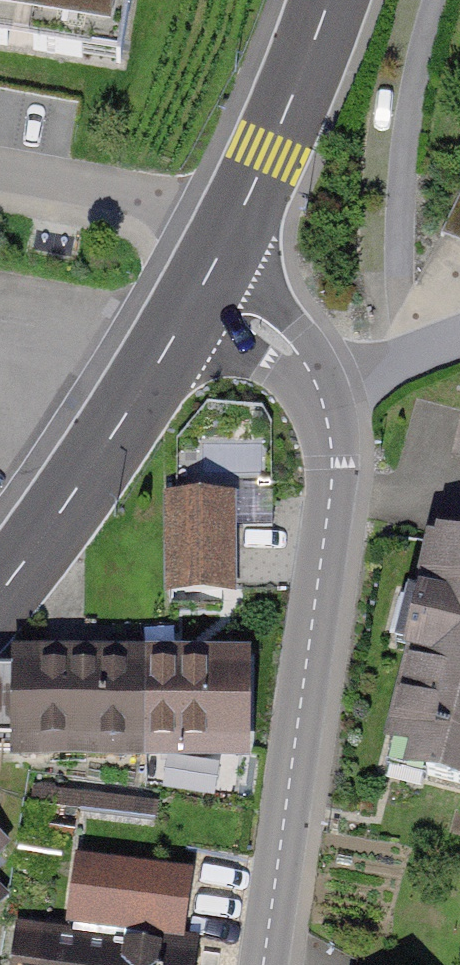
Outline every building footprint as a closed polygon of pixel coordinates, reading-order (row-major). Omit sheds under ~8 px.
[(114,47),(122,0),(0,0),(0,28),(114,47)] [(445,233),(459,240),(459,196),(445,233)] [(235,590),(233,488),(163,490),(165,591),(235,590)] [(440,533),(385,765),(459,783),(459,538),(440,533)] [(0,631),(0,748),(116,751),(119,634),(0,631)] [(241,637),(119,634),(116,751),(238,753),(241,637)] [(20,931),(16,964),(207,964),(209,955),(20,931)]
